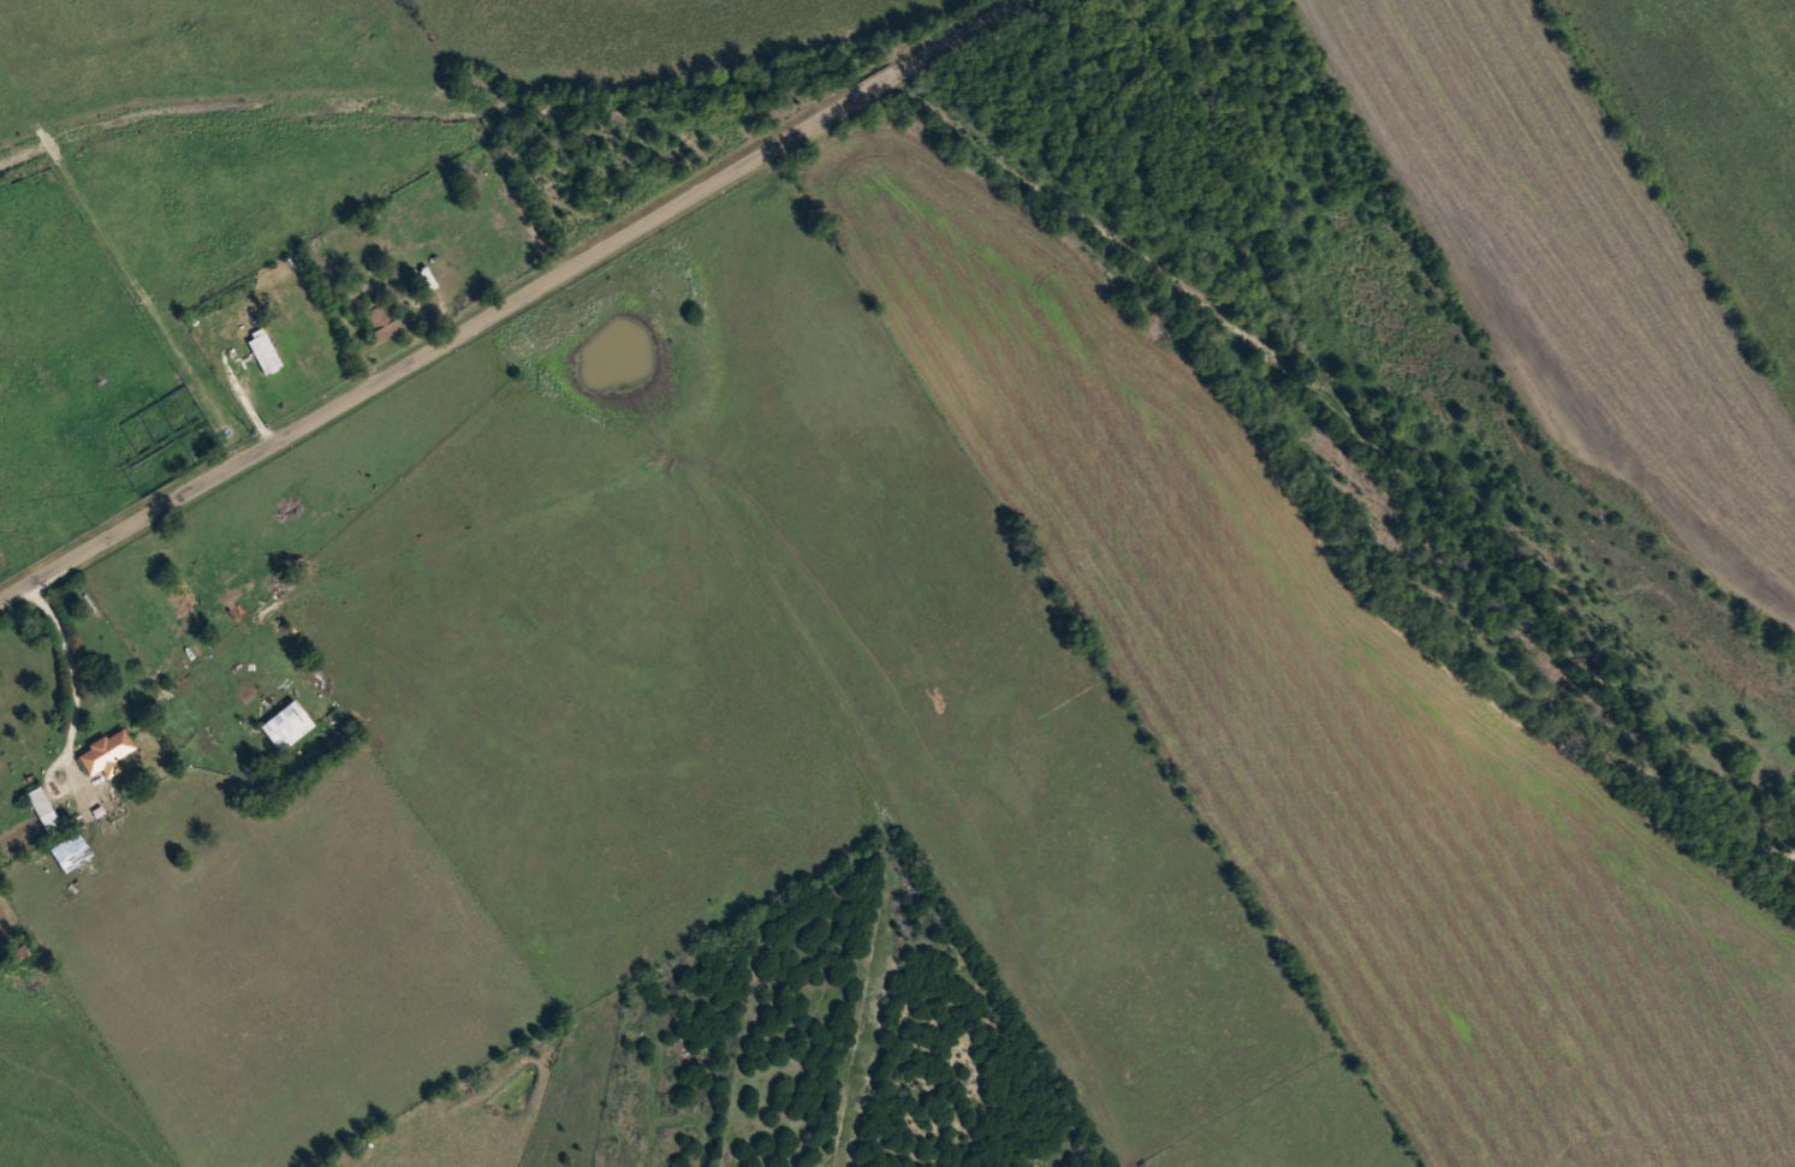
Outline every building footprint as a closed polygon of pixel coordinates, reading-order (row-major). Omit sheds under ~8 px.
[(403,327),(385,296),(360,311),(378,342),(403,327)] [(247,340),(264,374),(282,365),(264,331),(247,340)] [(258,726),(279,752),(312,724),(292,698),(258,726)] [(134,750),(122,727),(75,751),(87,773),(134,750)] [(25,792),(47,833),(61,826),(39,785),(25,792)]
